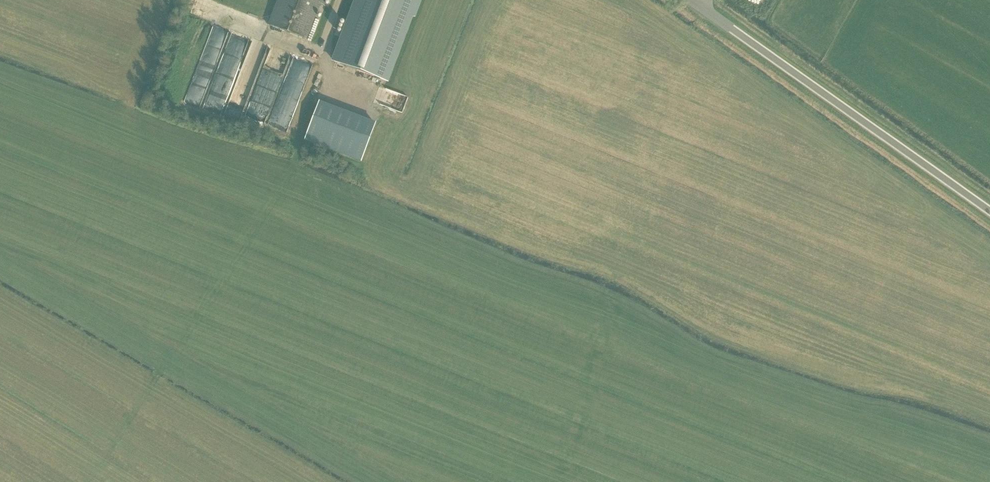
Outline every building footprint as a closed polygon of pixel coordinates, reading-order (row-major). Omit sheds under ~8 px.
[(322,0),(278,0),(269,24),(307,39),(322,0)] [(332,61),(389,82),(413,17),(416,18),(423,0),(355,0),(332,61)]
